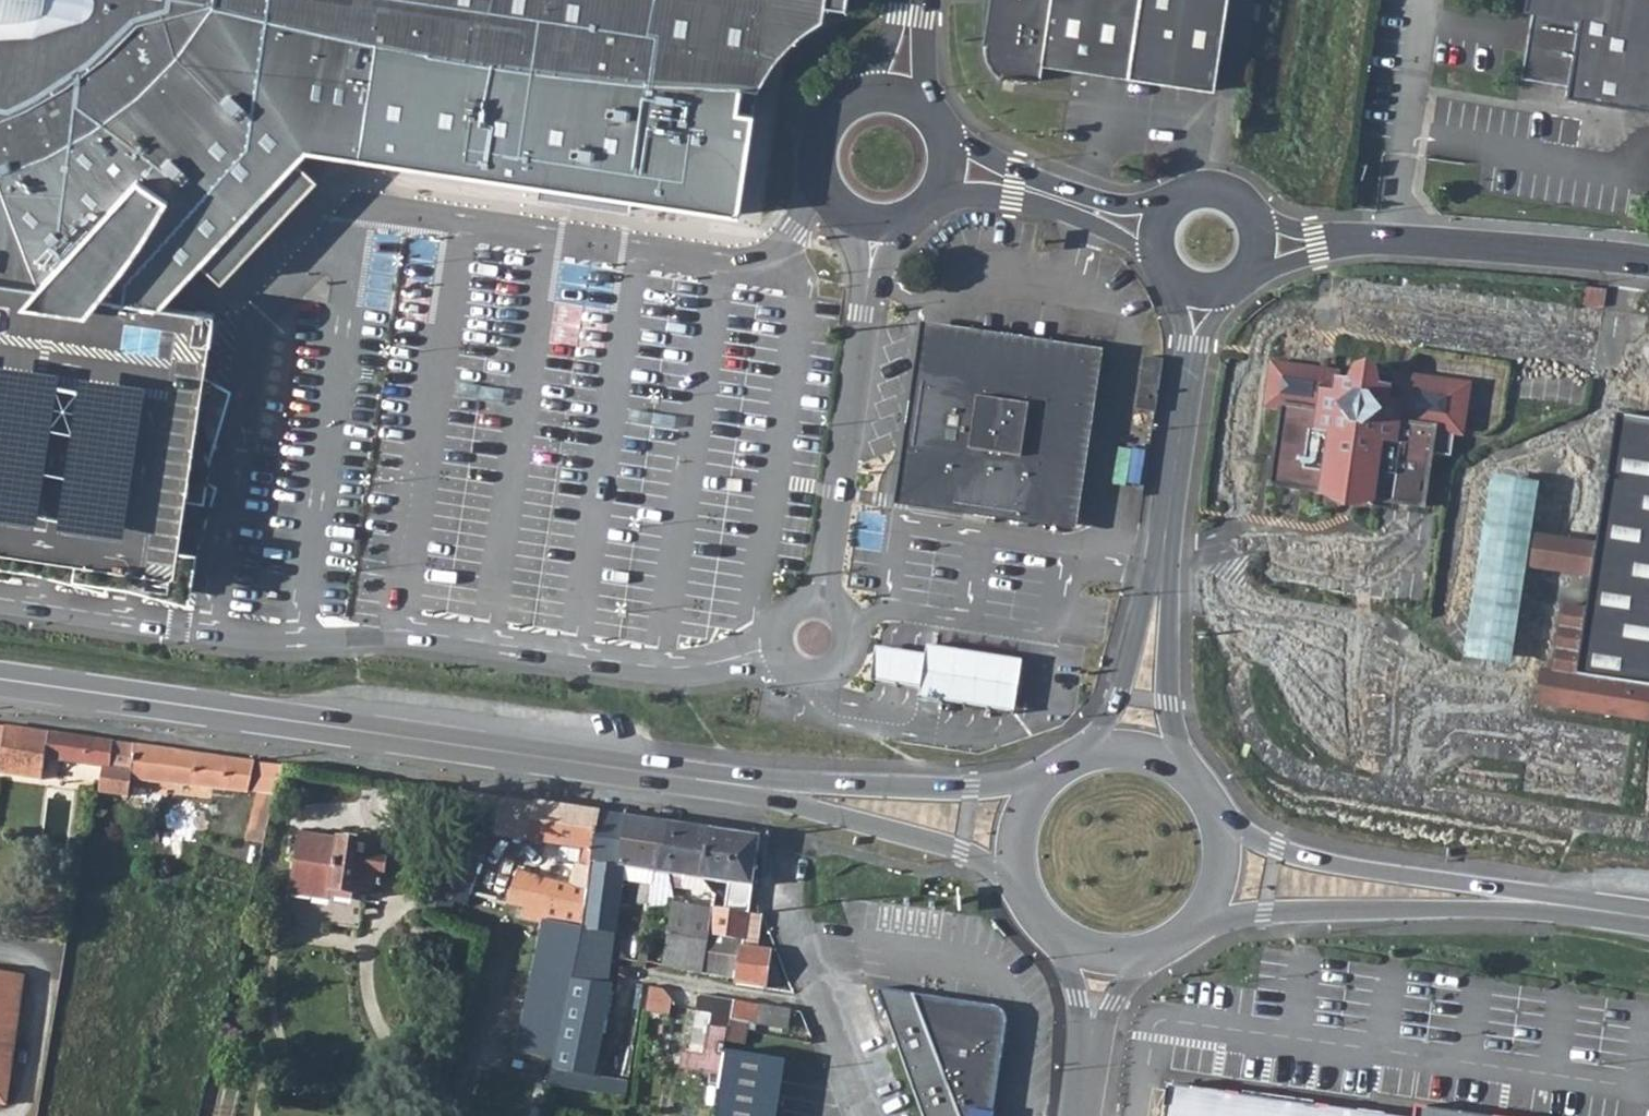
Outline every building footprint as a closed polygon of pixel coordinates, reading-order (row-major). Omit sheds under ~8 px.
[(379,32),(227,0),(220,0),(152,93),(117,125),(80,149),(14,175),(0,178),(0,269),(165,293),(205,253),(255,200),(300,151),(311,140),(363,147),(371,93),(375,63),(379,32)] [(14,175),(80,149),(117,125),(152,93),(220,0),(0,0),(0,178),(14,175)] [(379,32),(402,36),(501,52),(585,61),(611,63),(673,68),(761,70),(769,56),(776,45),(787,33),(798,24),(808,18),(823,13),(825,0),(227,0),(379,32)] [(985,45),(992,47),(991,54),(994,63),(1000,71),(1008,76),(1046,82),(1048,64),(1215,88),(1227,0),(991,0),(985,45)] [(1520,8),(1530,9),(1520,77),(1568,85),(1566,98),(1648,111),(1648,0),(1521,0),(1520,8)] [(371,93),(363,147),(593,182),(743,205),(761,70),(673,68),(611,63),(585,61),(501,52),(402,36),(379,32),(375,63),(371,93)] [(320,169),(300,151),(255,200),(205,253),(224,272),(273,219),(320,169)] [(177,563),(195,440),(216,301),(165,293),(0,269),(0,537),(177,563)] [(1090,363),(934,342),(911,495),(1067,519),(1090,363)] [(1284,413),(1275,486),(1426,507),(1436,432),(1465,435),(1476,381),(1274,358),(1266,410),(1284,413)] [(1576,674),(1648,687),(1648,420),(1621,415),(1599,543),(1593,577),(1576,674)] [(1532,569),(1593,577),(1599,543),(1538,535),(1532,569)] [(1576,674),(1586,610),(1565,605),(1556,671),(1543,669),(1538,702),(1648,721),(1648,687),(1576,674)] [(1021,661),(927,647),(925,657),(920,690),(918,701),(1012,716),(1021,661)] [(874,683),(920,690),(925,657),(879,650),(874,683)] [(6,726),(0,762),(0,772),(41,778),(45,758),(103,767),(99,792),(128,796),(131,780),(135,746),(97,740),(6,726)] [(135,746),(131,780),(257,800),(253,815),(250,824),(247,842),(253,843),(251,854),(262,856),(282,767),(135,746)] [(459,816),(457,829),(516,837),(580,848),(578,866),(575,866),(570,883),(586,887),(598,813),(463,793),(459,816)] [(581,919),(571,981),(606,985),(610,955),(615,922),(621,876),(623,866),(617,864),(625,816),(614,815),(598,813),(586,887),(581,919)] [(625,816),(617,864),(623,866),(643,869),(641,880),(641,879),(637,902),(649,904),(654,871),(662,827),(663,822),(625,816)] [(662,827),(654,871),(670,873),(679,824),(663,822),(662,827)] [(679,824),(670,873),(703,878),(710,828),(679,824)] [(710,828),(703,878),(727,882),(735,832),(710,828)] [(457,829),(449,864),(506,873),(514,848),(516,837),(457,829)] [(735,832),(727,882),(752,886),(759,836),(735,832)] [(300,834),(291,891),(333,898),(334,890),(380,897),(387,853),(389,853),(389,848),(360,844),(358,837),(347,835),(342,841),(300,834)] [(449,864),(443,887),(469,894),(498,900),(506,873),(449,864)] [(623,866),(621,876),(641,879),(641,880),(643,869),(623,866)] [(519,870),(508,903),(541,910),(581,919),(586,887),(570,883),(519,870)] [(443,887),(440,895),(466,905),(469,894),(443,887)] [(675,902),(669,925),(688,929),(692,906),(675,902)] [(692,906),(688,929),(708,933),(712,910),(692,906)] [(708,933),(702,972),(737,978),(736,983),(764,988),(769,949),(757,946),(761,915),(748,912),(713,907),(712,910),(708,933)] [(581,919),(541,910),(538,921),(544,923),(526,1009),(565,1017),(571,981),(581,919)] [(656,951),(652,963),(662,965),(666,965),(665,972),(670,973),(672,966),(675,967),(681,968),(683,961),(688,929),(669,925),(664,952),(656,951)] [(683,961),(681,968),(702,972),(708,933),(688,929),(683,961)] [(5,1100),(23,975),(0,971),(0,1099),(5,1100)] [(913,994),(880,990),(926,1115),(996,1115),(1009,1023),(996,1006),(913,994)] [(714,997),(709,1024),(729,1028),(734,1000),(714,997)] [(726,1042),(751,1047),(753,1046),(758,1021),(789,1026),(791,1010),(734,1000),(729,1028),(726,1042)] [(709,1024),(704,1050),(724,1054),(726,1042),(729,1028),(709,1024)] [(725,1052),(715,1115),(775,1115),(783,1061),(725,1052)] [(595,1077),(593,1092),(625,1097),(627,1081),(595,1077)] [(1164,1115),(1414,1115),(1168,1083),(1164,1115)] [(1416,1101),(1414,1115),(1532,1115),(1416,1101)]
